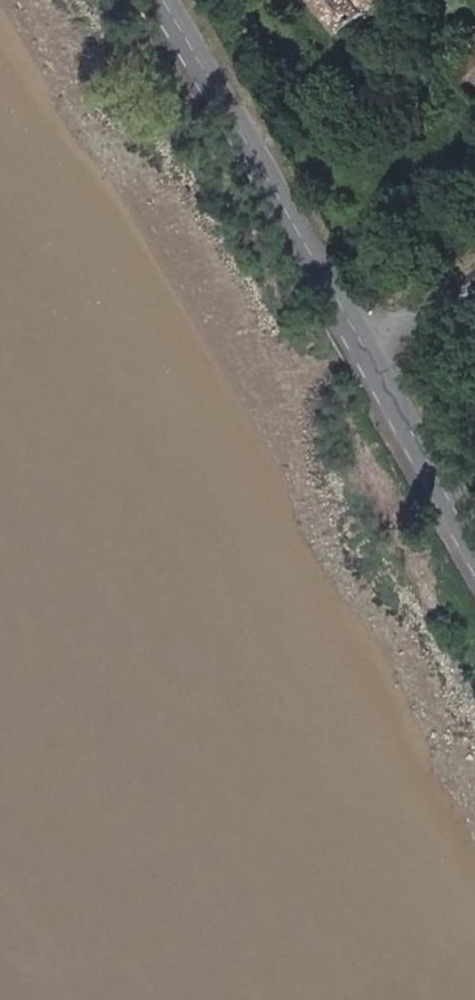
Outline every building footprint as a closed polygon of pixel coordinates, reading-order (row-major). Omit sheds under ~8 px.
[(378,0),(315,0),(341,31),(378,0)] [(450,64),(474,95),(474,44),(450,64)]
